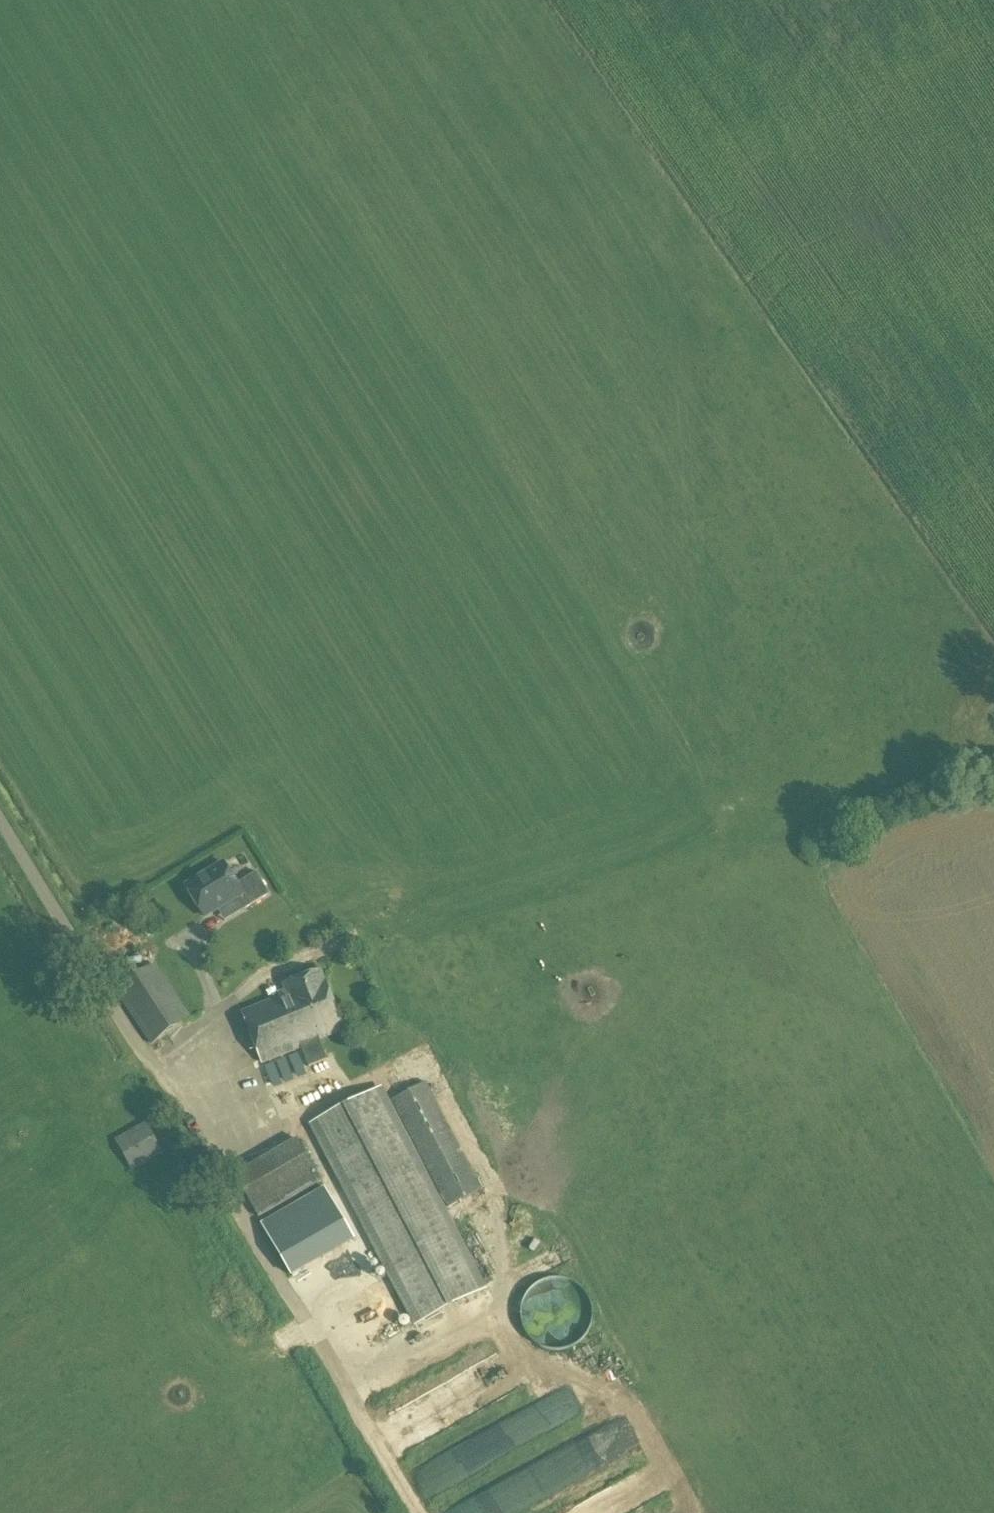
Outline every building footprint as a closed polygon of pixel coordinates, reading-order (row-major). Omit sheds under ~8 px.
[(239,883),(224,860),(183,884),(205,920),(219,912),(225,922),(270,895),(257,872),(239,883)] [(156,965),(120,989),(116,992),(152,1048),(194,1019),(156,965)] [(327,982),(326,983),(322,973),(284,988),(286,994),(279,997),(279,999),(242,1014),(275,1100),(276,1100),(283,1118),(341,1096),(320,1042),(346,1032),(327,982)] [(484,1190),(428,1083),(392,1102),(383,1086),(309,1124),(414,1327),(488,1289),(447,1210),(484,1190)] [(133,1172),(165,1154),(146,1122),(115,1142),(133,1172)] [(299,1140),(235,1175),(234,1176),(298,1284),(360,1246),(322,1182),(324,1181),(299,1140)] [(588,1314),(588,1307),(585,1300),(582,1294),(578,1289),(572,1284),(565,1281),(561,1280),(554,1279),(546,1280),(541,1281),(534,1284),(530,1288),(525,1294),(522,1300),(519,1306),(519,1313),(519,1319),(520,1325),(524,1332),(527,1337),(532,1342),(538,1345),(545,1348),(552,1349),(559,1348),(566,1346),(572,1343),(578,1339),(582,1333),(586,1327),(588,1321),(588,1314)] [(422,1398),(433,1417),(457,1402),(446,1384),(422,1398)] [(445,1451),(452,1480),(468,1476),(461,1448),(445,1451)] [(463,1497),(471,1512),(518,1512),(564,1489),(545,1454),(463,1497)]
